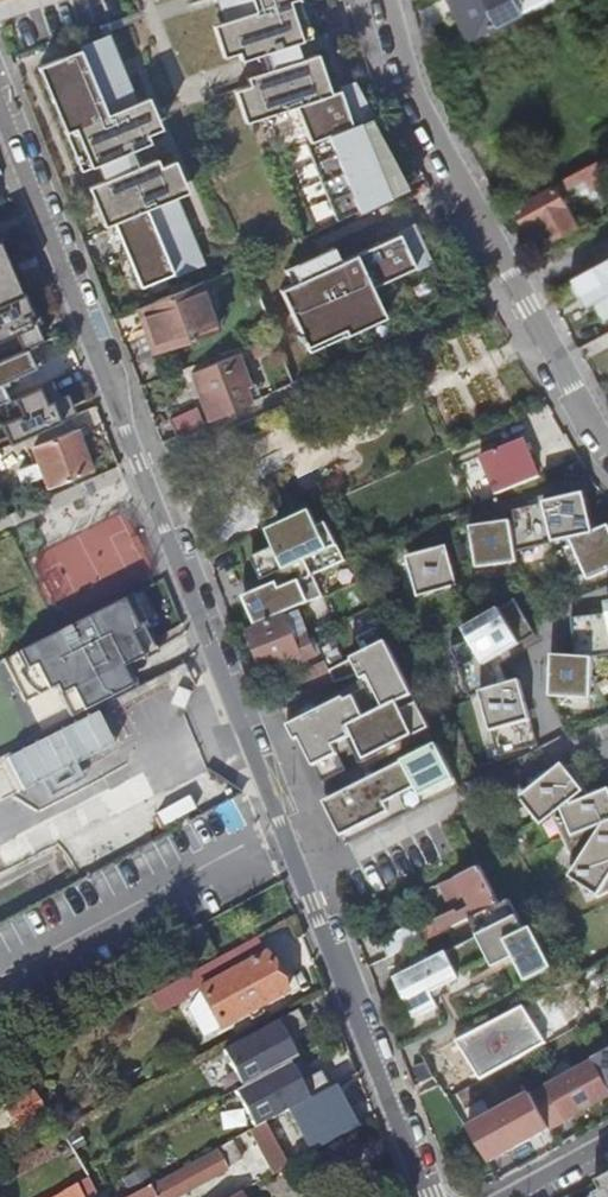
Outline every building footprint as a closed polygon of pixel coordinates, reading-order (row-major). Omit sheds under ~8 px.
[(279,0),(222,0),(228,18),(213,22),(223,54),(238,49),(240,57),(301,37),(289,0),(282,0),(280,1),(279,0)] [(301,37),(321,30),(311,0),(289,0),(301,37)] [(516,0),(459,0),(477,36),(523,14),(516,0)] [(132,103),(106,38),(54,60),(80,124),(73,127),(89,167),(149,143),(146,135),(160,129),(147,97),(132,103)] [(327,46),(307,53),(320,93),(340,88),(327,46)] [(340,88),(320,93),(307,53),(247,74),(250,83),(235,88),(246,119),(295,103),(309,143),(357,125),(371,119),(353,85),(340,88)] [(371,119),(357,125),(389,198),(408,190),(371,119)] [(309,143),(303,145),(336,222),(369,207),(389,198),(357,125),(309,143)] [(155,158),(96,183),(139,287),(198,263),(172,198),(186,192),(174,160),(159,167),(155,158)] [(587,183),(605,173),(603,167),(607,166),(603,159),(581,171),(587,183)] [(579,228),(557,188),(517,210),(528,230),(542,222),(552,242),(579,228)] [(292,285),(280,291),(306,346),(381,311),(370,288),(427,261),(412,229),(340,263),(292,285)] [(21,294),(27,291),(3,236),(0,237),(0,247),(21,294)] [(21,294),(0,247),(0,303),(21,294)] [(285,270),(292,285),(340,263),(333,248),(285,270)] [(569,284),(585,311),(592,306),(602,322),(607,318),(607,261),(569,284)] [(196,284),(139,307),(157,353),(214,331),(196,284)] [(28,291),(27,291),(21,294),(0,303),(0,340),(15,333),(22,350),(34,345),(41,342),(34,325),(41,322),(28,291)] [(381,311),(306,346),(309,352),(384,317),(381,311)] [(276,345),(272,336),(248,345),(254,356),(277,348),(276,345)] [(0,360),(0,402),(6,399),(1,389),(45,370),(34,345),(22,350),(0,360)] [(234,356),(190,374),(209,421),(249,402),(248,398),(243,388),(247,386),(234,356)] [(74,414),(65,395),(58,398),(50,380),(6,399),(14,417),(0,424),(0,428),(7,445),(74,414)] [(243,388),(248,398),(257,394),(252,384),(247,386),(243,388)] [(194,410),(168,421),(174,436),(201,424),(194,410)] [(73,431),(33,447),(39,461),(18,470),(24,486),(45,477),(49,487),(89,470),(73,431)] [(36,459),(31,439),(9,445),(14,465),(36,459)] [(538,475),(523,440),(480,458),(495,494),(538,475)] [(586,493),(511,510),(514,520),(472,530),(482,570),(522,561),(520,551),(577,538),(599,576),(607,570),(607,524),(595,531),(586,493)] [(318,527),(310,510),(267,531),(275,548),(252,559),(263,582),(304,562),(308,570),(319,565),(322,573),(344,562),(326,524),(318,527)] [(466,590),(447,547),(409,563),(428,606),(466,590)] [(322,599),(311,576),(266,598),(263,592),(245,601),(254,618),(263,613),(266,619),(293,605),(296,612),(322,599)] [(155,621),(140,592),(15,657),(22,671),(17,673),(37,695),(54,687),(70,718),(130,687),(122,671),(159,653),(145,626),(155,621)] [(469,698),(479,693),(497,756),(539,744),(520,679),(508,683),(496,655),(533,630),(511,597),(461,630),(468,640),(450,648),(469,698)] [(572,654),(548,653),(546,695),(589,697),(591,656),(607,655),(607,603),(604,604),(606,612),(569,617),(572,654)] [(294,644),(286,621),(250,634),(263,671),(304,656),(306,662),(315,658),(307,639),(294,644)] [(332,684),(360,673),(367,687),(293,723),(323,783),(347,771),(341,758),(354,752),(361,764),(431,730),(375,629),(354,641),(362,655),(327,674),(332,684)] [(325,670),(299,682),(306,696),(332,684),(327,674),(325,670)] [(43,795),(127,759),(105,709),(9,750),(25,787),(38,782),(43,795)] [(368,778),(322,801),(345,846),(410,812),(406,804),(455,779),(438,746),(369,781),(368,778)] [(13,830),(22,823),(8,806),(29,790),(3,755),(0,758),(0,812),(13,830)] [(605,793),(595,799),(593,795),(585,800),(570,772),(563,776),(555,768),(545,782),(543,781),(539,788),(535,790),(534,788),(525,794),(528,800),(516,816),(543,835),(551,824),(575,870),(570,878),(594,895),(596,900),(607,893),(607,798),(605,793)] [(476,916),(498,905),(479,868),(457,879),(471,905),(453,913),(452,910),(378,938),(387,958),(388,957),(399,955),(476,916)] [(498,905),(476,916),(399,955),(407,972),(393,979),(413,1021),(438,1008),(430,994),(443,987),(449,1000),(499,976),(489,957),(499,952),(504,962),(513,957),(525,981),(552,968),(532,927),(524,931),(508,900),(498,905)] [(198,989),(265,953),(256,936),(177,979),(186,996),(198,989)] [(265,953),(198,989),(199,991),(188,1008),(204,1036),(219,1028),(286,992),(276,972),(279,967),(271,954),(265,953)] [(177,979),(149,994),(159,1010),(186,996),(177,979)] [(241,1087),(279,1067),(287,1063),(276,1043),(305,1027),(296,1010),(221,1051),(241,1087)] [(594,1060),(607,1087),(607,1052),(594,1060)] [(594,1060),(561,1078),(533,1094),(552,1130),(607,1096),(607,1087),(594,1060)] [(289,1110),(328,1088),(319,1071),(290,1086),(279,1067),(241,1087),(233,1092),(253,1128),(264,1123),(289,1110)] [(328,1088),(289,1110),(311,1151),(353,1129),(331,1086),(328,1088)] [(533,1094),(530,1087),(468,1123),(490,1163),(552,1130),(533,1094)] [(43,1110),(33,1094),(5,1109),(15,1126),(43,1110)] [(253,1128),(246,1132),(252,1144),(270,1134),(264,1123),(253,1128)] [(287,1165),(277,1146),(264,1152),(275,1171),(287,1165)] [(218,1153),(193,1166),(200,1181),(202,1183),(215,1175),(217,1178),(222,1175),(221,1173),(231,1167),(228,1161),(224,1163),(218,1153)] [(193,1166),(143,1193),(141,1190),(128,1196),(171,1196),(200,1181),(193,1166)] [(597,1180),(602,1189),(594,1193),(596,1196),(607,1196),(607,1174),(597,1180)] [(95,1195),(85,1177),(48,1196),(91,1196),(95,1195)]
